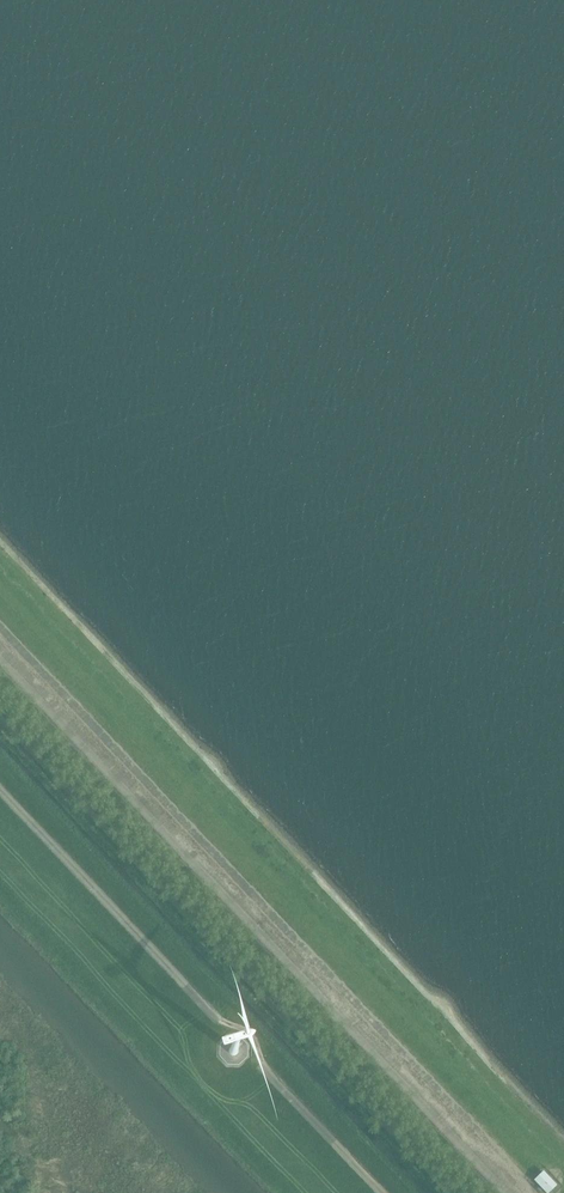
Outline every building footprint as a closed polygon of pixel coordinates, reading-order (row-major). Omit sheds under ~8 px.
[(232,1046),(229,1050),(231,1056),(238,1055),(238,1048),(232,1046)] [(535,1180),(546,1192),(549,1192),(556,1187),(543,1172),(535,1180)]
